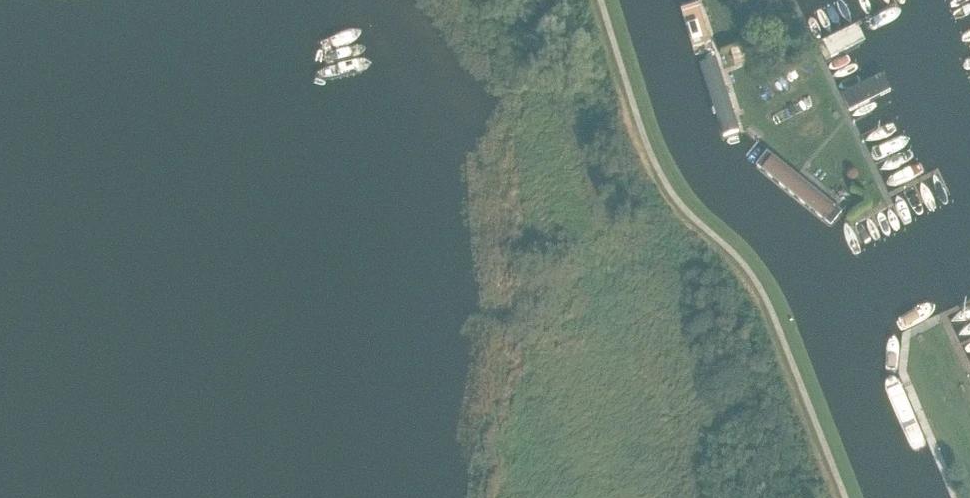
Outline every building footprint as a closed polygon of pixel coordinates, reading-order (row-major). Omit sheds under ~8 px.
[(738,60),(752,57),(748,42),(734,46),(738,60)] [(774,132),(771,135),(853,202),(858,196),(774,132)]
